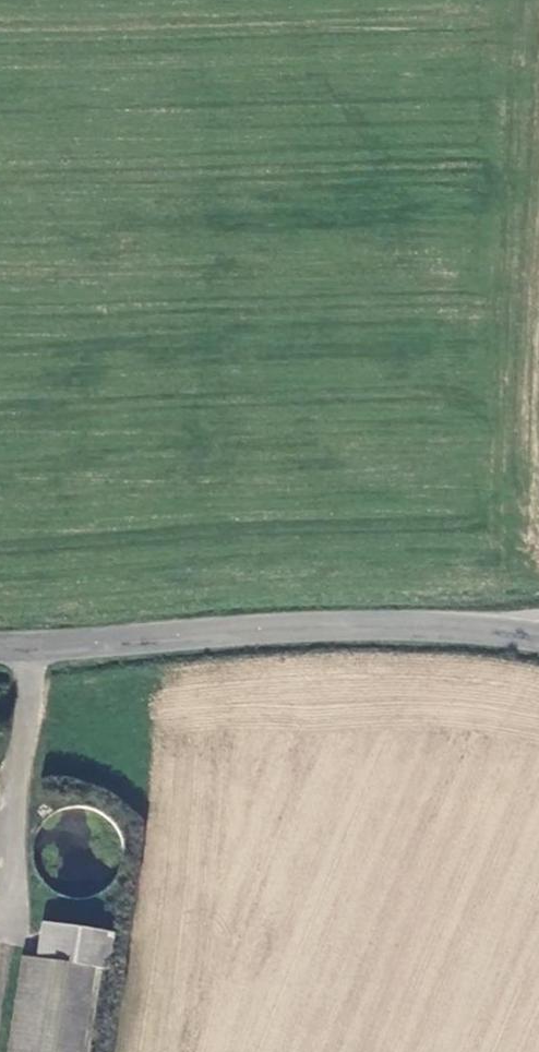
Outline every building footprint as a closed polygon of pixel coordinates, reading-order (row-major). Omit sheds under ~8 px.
[(47,928),(41,963),(94,971),(111,975),(117,941),(47,928)] [(24,960),(7,1051),(79,1051),(94,971),(41,963),(24,960)]
